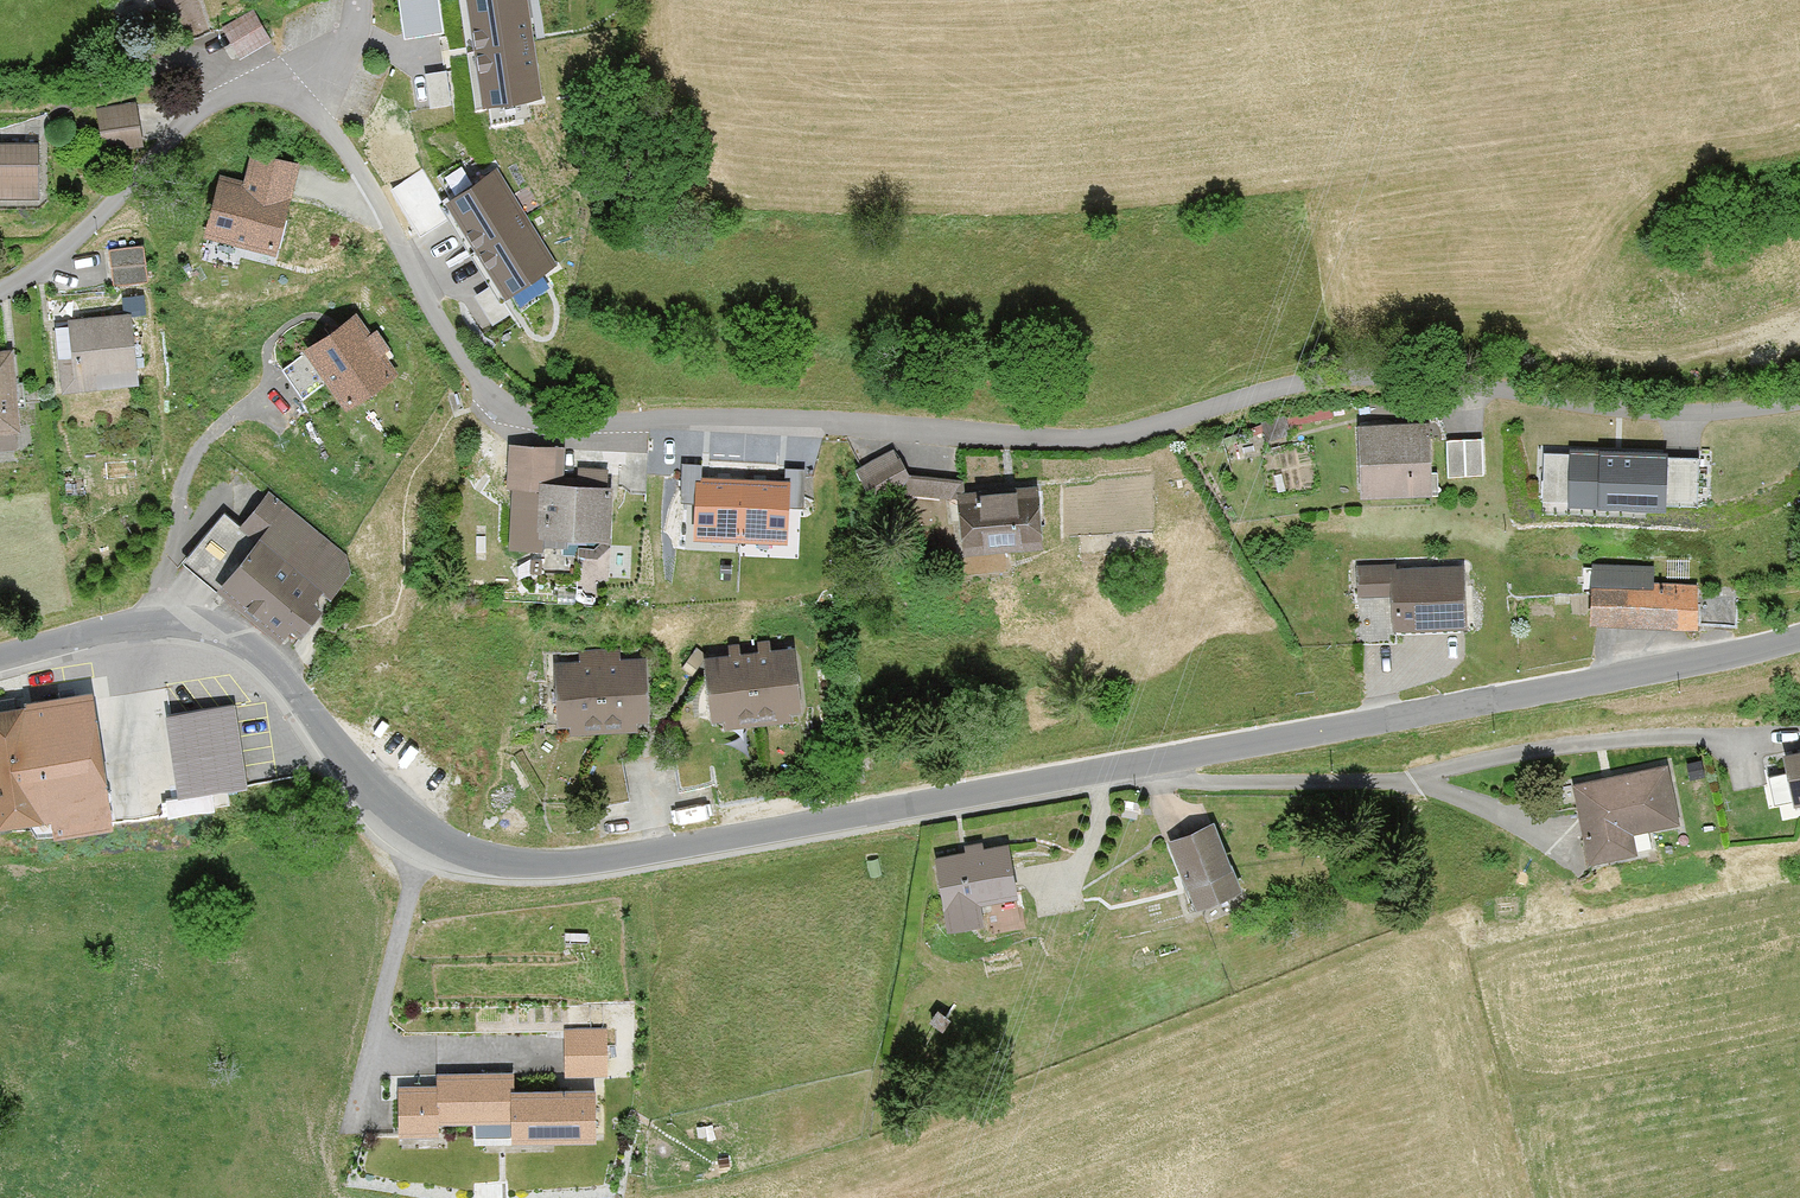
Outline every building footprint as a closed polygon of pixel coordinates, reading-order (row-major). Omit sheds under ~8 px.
[(482,104),(541,96),(528,0),(469,0),(482,104)] [(240,57),(270,39),(252,7),(222,24),(240,57)] [(141,99),(101,100),(103,137),(142,136),(141,99)] [(0,138),(0,199),(43,199),(44,139),(0,138)] [(296,199),(291,197),(301,162),(251,149),(242,184),(221,178),(205,232),(280,253),(296,199)] [(555,263),(497,165),(447,195),(505,293),(555,263)] [(146,242),(108,246),(112,278),(149,274),(146,242)] [(142,379),(135,311),(73,318),(80,386),(142,379)] [(359,312),(280,364),(301,396),(326,379),(347,411),(401,376),(359,312)] [(15,348),(0,350),(0,433),(25,430),(15,348)] [(1361,496),(1437,494),(1436,420),(1360,422),(1361,496)] [(1486,431),(1447,432),(1449,469),(1487,467),(1486,431)] [(511,442),(509,543),(614,545),(616,481),(565,480),(565,443),(511,442)] [(894,445),(856,467),(873,496),(911,474),(894,445)] [(1570,451),(1544,450),(1543,500),(1568,500),(1568,506),(1665,508),(1665,503),(1698,503),(1699,455),(1667,455),(1667,449),(1570,446),(1570,451)] [(959,472),(935,472),(935,494),(959,494),(959,472)] [(693,536),(740,538),(743,476),(696,474),(693,536)] [(743,476),(740,538),(787,540),(789,478),(743,476)] [(283,643),(352,561),(253,478),(184,560),(283,643)] [(967,552),(1047,546),(1042,482),(962,489),(967,552)] [(1473,627),(1472,563),(1357,563),(1357,592),(1393,592),(1393,628),(1473,627)] [(1704,623),(1740,625),(1741,596),(1705,595),(1706,584),(1595,579),(1593,623),(1703,629),(1704,623)] [(759,714),(804,709),(798,643),(752,648),(759,714)] [(713,719),(759,714),(752,648),(706,653),(713,719)] [(606,724),(650,722),(648,654),(604,655),(606,724)] [(561,725),(606,724),(604,655),(559,657),(561,725)] [(50,815),(52,831),(111,822),(92,694),(15,706),(0,708),(0,823),(50,815)] [(15,706),(13,697),(0,699),(0,708),(15,706)] [(233,703),(167,714),(181,792),(246,781),(233,703)] [(1799,806),(1799,749),(1784,753),(1796,807),(1799,806)] [(1671,764),(1576,785),(1594,869),(1644,858),(1639,837),(1685,827),(1671,764)] [(1173,842),(1201,911),(1248,892),(1220,823),(1173,842)] [(936,854),(949,931),(986,925),(983,904),(1021,897),(1010,840),(936,854)] [(607,1028),(564,1028),(564,1074),(607,1074),(607,1028)] [(399,1084),(399,1135),(438,1135),(438,1121),(511,1121),(515,1121),(514,1087),(514,1070),(437,1071),(437,1083),(399,1084)] [(596,1086),(514,1087),(515,1121),(511,1121),(511,1140),(597,1138),(596,1086)]
